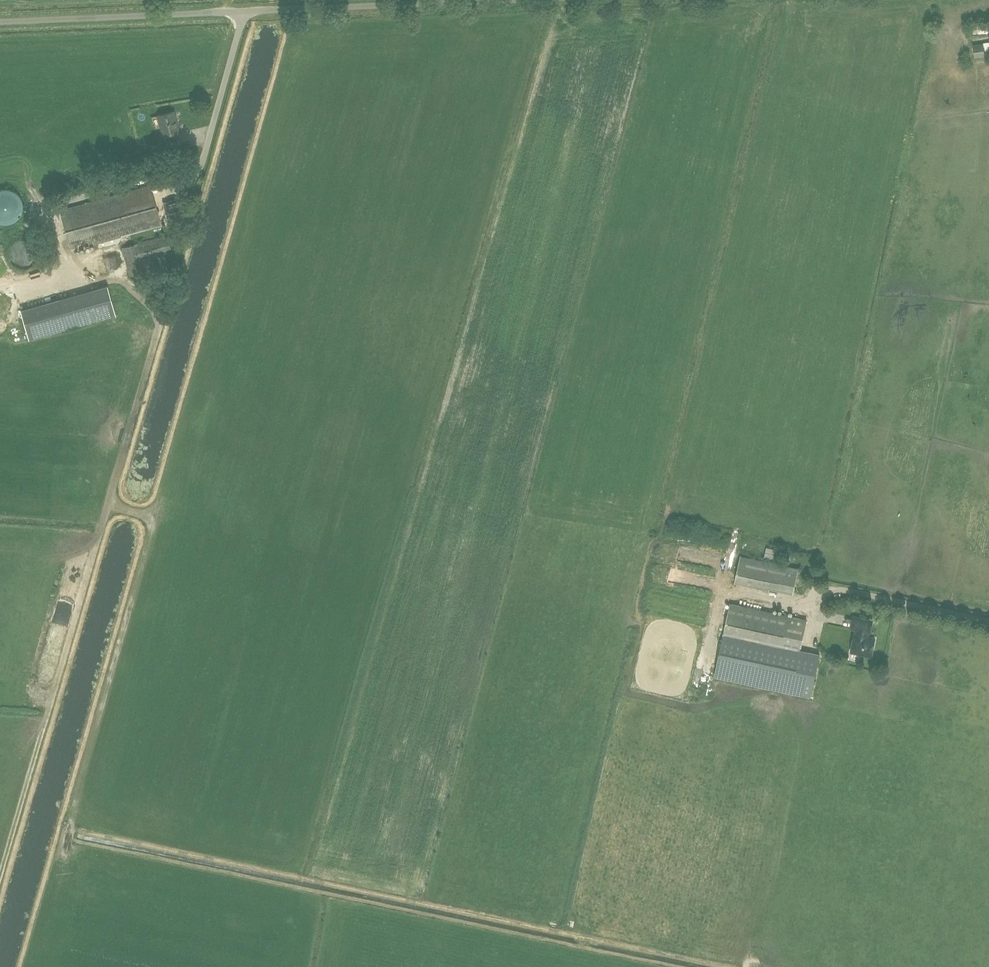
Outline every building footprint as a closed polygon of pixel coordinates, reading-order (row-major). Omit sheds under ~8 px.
[(985,56),(988,55),(988,42),(983,43),(973,44),(975,58),(985,56)] [(159,115),(164,137),(179,133),(174,112),(159,115)] [(161,224),(155,205),(150,185),(60,211),(71,249),(161,224)] [(18,194),(16,192),(13,191),(11,190),(9,189),(6,189),(3,189),(1,189),(0,189),(0,223),(1,224),(4,224),(7,224),(9,224),(12,223),(14,222),(16,220),(18,218),(20,216),(21,214),(22,211),(23,209),(23,206),(23,203),(22,201),(21,198),(19,196),(18,194)] [(179,198),(155,205),(161,224),(172,221),(174,225),(186,222),(179,198)] [(168,236),(122,248),(129,276),(147,272),(144,260),(172,253),(168,236)] [(116,315),(107,285),(21,310),(29,339),(116,315)] [(793,593),(798,569),(741,556),(735,582),(767,589),(768,587),(793,593)] [(723,638),(714,677),(811,697),(819,659),(820,653),(807,651),(800,649),(806,621),(730,604),(723,638)] [(872,620),(853,616),(851,629),(857,630),(857,634),(855,633),(851,651),(871,655),(874,638),(867,636),(868,631),(870,632),(872,620)]
